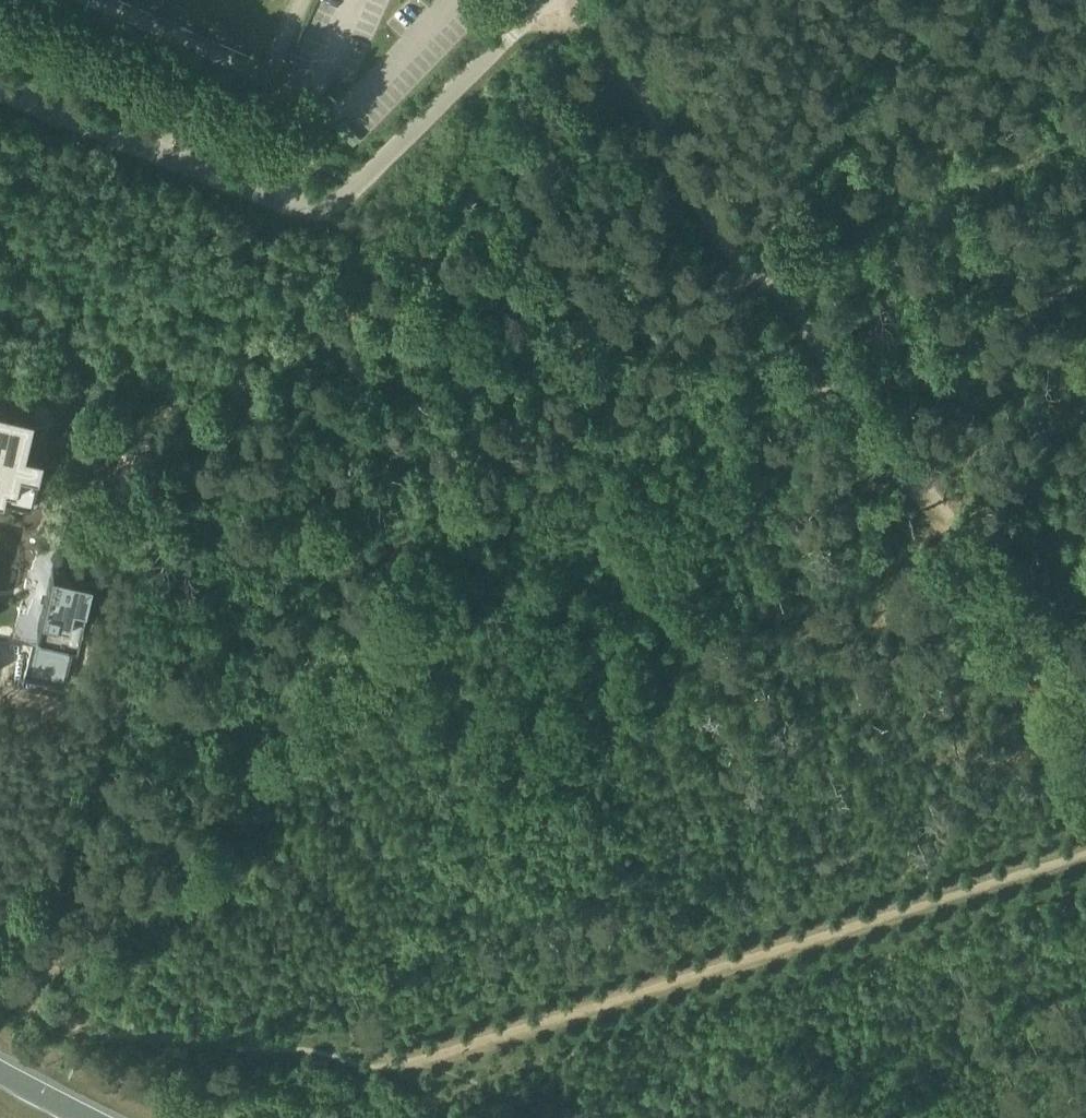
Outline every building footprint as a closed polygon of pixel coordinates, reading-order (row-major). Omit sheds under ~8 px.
[(12,636),(35,540),(21,537),(32,492),(44,442),(53,406),(35,402),(0,394),(0,633),(12,636)] [(74,632),(90,565),(52,556),(36,623),(74,632)]
